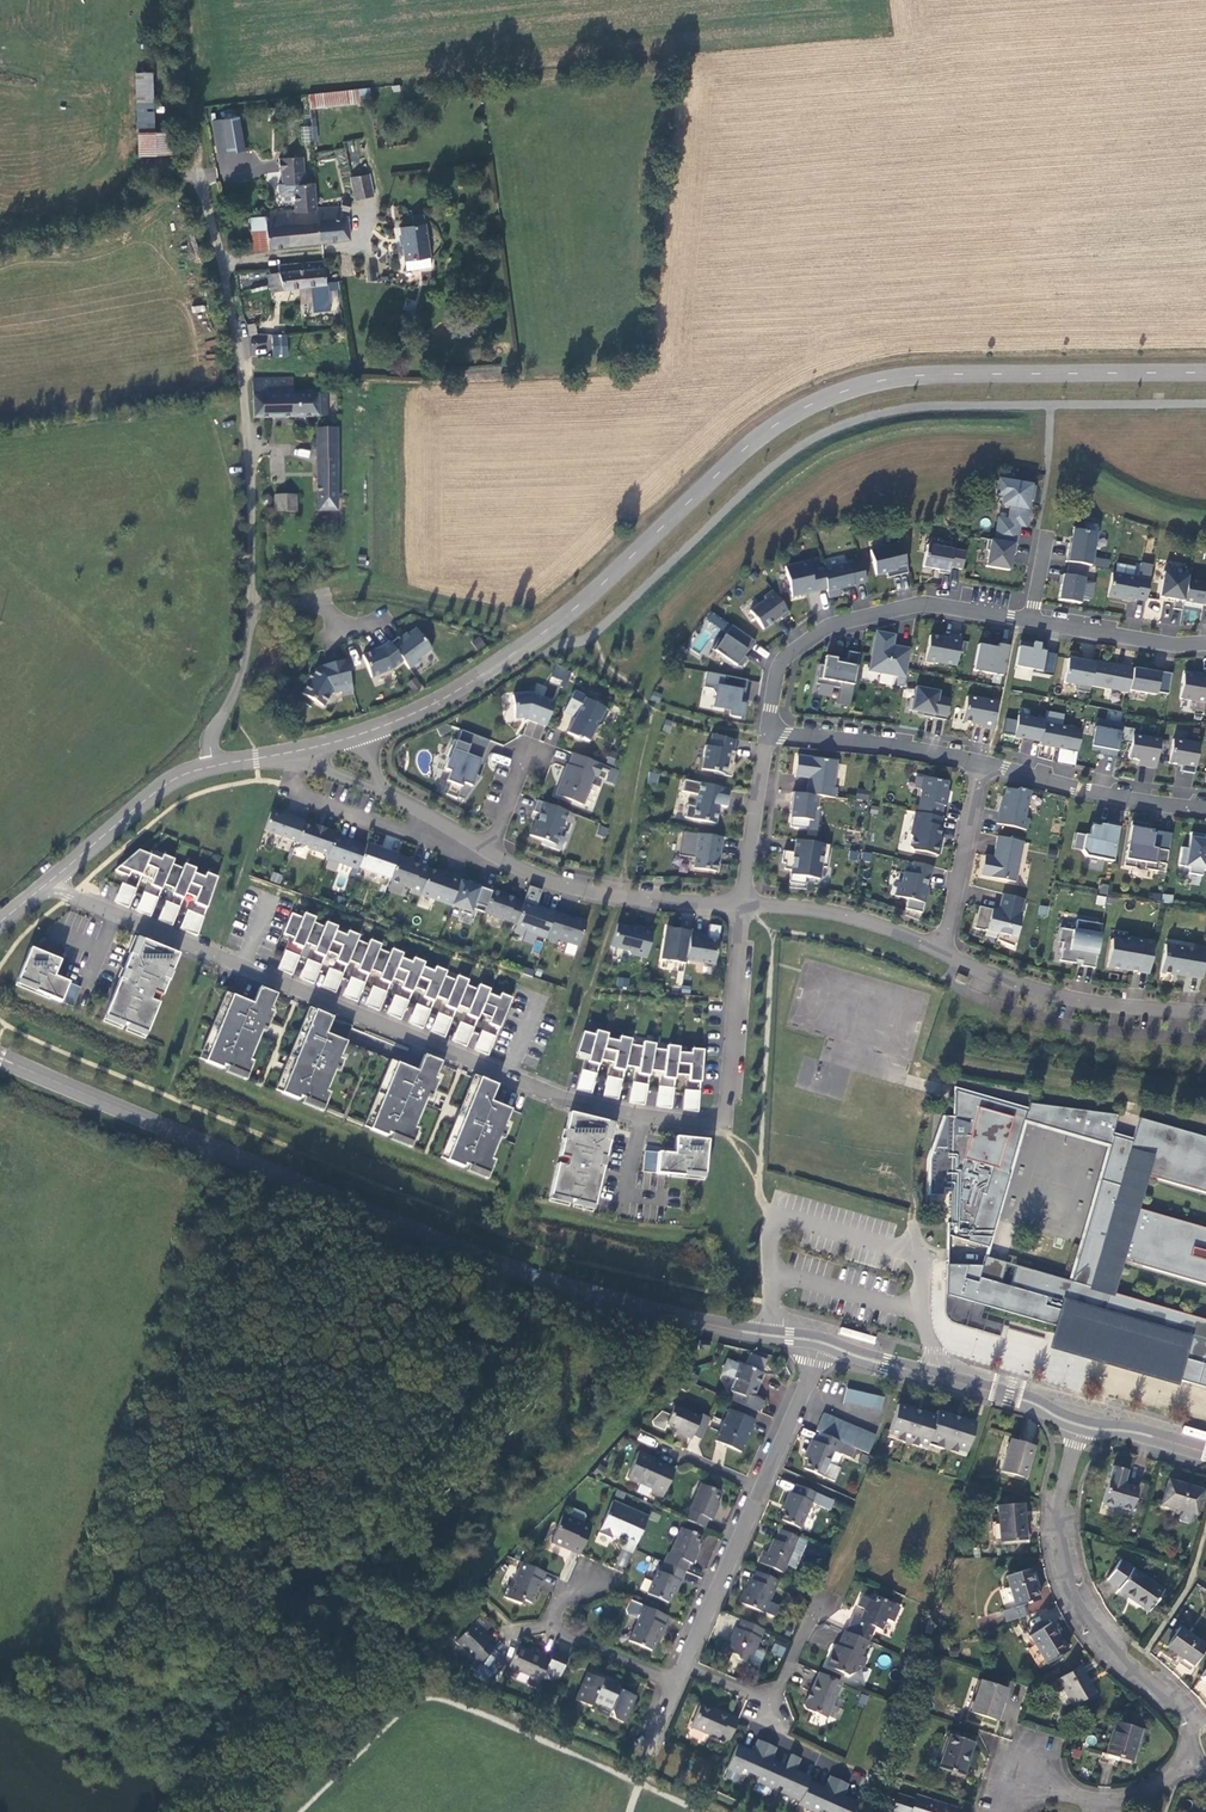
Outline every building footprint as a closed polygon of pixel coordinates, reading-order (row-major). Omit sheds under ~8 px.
[(154,131),(152,70),(136,71),(138,132),(154,131)] [(369,94),(368,88),(308,95),(310,109),(354,103),(353,96),(369,94)] [(238,118),(220,120),(224,154),(242,152),(238,118)] [(316,144),(315,125),(301,126),(302,145),(316,144)] [(171,131),(154,131),(138,132),(138,156),(171,154),(171,131)] [(356,140),(346,142),(351,165),(360,163),(356,140)] [(303,185),(300,154),(294,154),(295,158),(280,159),(283,187),(292,186),(293,210),(314,208),(312,184),(303,185)] [(353,199),(373,197),(369,174),(350,176),(353,199)] [(348,211),(351,203),(342,201),(341,205),(314,208),(320,244),(349,241),(347,218),(343,219),(342,211),(348,211)] [(253,250),(320,244),(314,208),(293,210),(263,212),(263,217),(250,218),(250,221),(253,250)] [(424,224),(399,227),(405,270),(429,267),(424,224)] [(281,290),(325,285),(322,261),(278,266),(278,268),(279,273),(281,290)] [(237,273),(240,290),(266,286),(264,269),(237,273)] [(271,291),(281,290),(279,273),(268,274),(271,291)] [(248,326),(249,337),(257,336),(255,325),(248,326)] [(290,398),(289,379),(253,381),(255,419),(326,417),(325,396),(290,398)] [(318,497),(318,511),(339,510),(337,429),(316,429),(318,497)] [(294,455),(308,458),(310,450),(295,448),(294,455)] [(1003,495),(1002,504),(1010,506),(1008,520),(998,518),(994,540),(1015,544),(1018,525),(1023,526),(1027,499),(1033,500),(1035,486),(998,480),(995,494),(1003,495)] [(261,496),(260,499),(260,501),(260,502),(263,504),(266,504),(269,503),(270,500),(270,497),(267,495),(264,494),(261,496)] [(274,496),(275,512),(295,512),(294,495),(274,496)] [(1090,565),(1096,533),(1084,531),(1084,529),(1073,527),(1070,543),(1068,543),(1065,561),(1068,562),(1087,565),(1090,565)] [(1015,554),(1016,544),(1015,544),(994,540),(988,539),(986,550),(989,550),(986,566),(1009,570),(1012,554),(1015,554)] [(908,572),(900,543),(870,550),(875,575),(890,571),(891,577),(908,572)] [(961,569),(965,552),(926,545),(922,567),(939,570),(939,572),(948,574),(949,567),(961,569)] [(822,570),(821,568),(810,571),(808,561),(785,567),(792,597),(826,589),(822,570)] [(865,582),(860,562),(848,565),(848,564),(822,570),(826,589),(828,597),(840,595),(838,589),(853,585),(853,584),(865,582)] [(1080,603),(1087,565),(1068,562),(1066,575),(1063,574),(1058,599),(1080,603)] [(1188,576),(1164,571),(1159,596),(1174,599),(1172,608),(1182,610),(1184,601),(1187,579),(1188,576)] [(1149,580),(1111,573),(1107,597),(1133,601),(1133,598),(1146,601),(1149,580)] [(1187,579),(1184,601),(1205,605),(1205,583),(1187,579)] [(789,614),(772,591),(764,596),(766,598),(750,611),(763,629),(780,617),(781,620),(789,614)] [(1127,602),(1126,616),(1140,618),(1141,603),(1127,602)] [(716,639),(727,622),(710,610),(693,634),(697,637),(692,645),(700,650),(711,635),(716,639)] [(755,641),(731,625),(721,641),(718,639),(711,649),(735,666),(741,667),(747,659),(743,656),(746,651),(748,652),(755,641)] [(398,637),(389,643),(403,661),(409,669),(418,662),(417,660),(431,649),(416,628),(407,635),(407,634),(399,639),(398,637)] [(893,642),(895,634),(875,631),(868,671),(897,676),(896,686),(903,687),(910,649),(890,645),(891,642),(893,642)] [(477,650),(485,645),(480,636),(471,641),(477,650)] [(956,665),(961,639),(949,636),(949,639),(930,636),(925,659),(956,665)] [(1040,644),(1019,640),(1015,666),(1033,669),(1033,672),(1052,676),(1056,654),(1039,651),(1040,644)] [(389,643),(388,642),(380,648),(362,655),(371,678),(392,669),(403,661),(389,643)] [(1002,676),(1008,647),(997,644),(997,648),(982,645),(978,671),(1002,676)] [(853,685),(859,653),(848,651),(845,664),(841,663),(842,659),(825,656),(824,665),(819,665),(815,683),(840,688),(841,683),(853,685)] [(1090,686),(1095,661),(1082,658),(1082,661),(1068,659),(1063,682),(1077,685),(1076,690),(1089,693),(1090,686)] [(353,690),(345,660),(321,666),(321,667),(317,668),(302,694),(323,706),(330,694),(340,691),(341,693),(353,690)] [(1133,669),(1133,668),(1095,661),(1090,686),(1128,693),(1129,690),(1133,669)] [(1168,695),(1171,675),(1148,670),(1148,672),(1133,669),(1129,690),(1156,695),(1156,693),(1168,695)] [(570,673),(566,670),(560,687),(564,689),(570,673)] [(743,701),(745,689),(729,686),(728,687),(723,682),(724,676),(705,672),(703,688),(711,689),(715,694),(713,707),(730,710),(729,715),(740,718),(740,715),(744,716),(745,706),(739,705),(740,700),(743,701)] [(1201,673),(1201,676),(1184,673),(1180,698),(1205,702),(1205,674),(1201,673)] [(413,692),(422,686),(415,677),(406,683),(413,692)] [(945,720),(949,700),(937,697),(938,691),(915,687),(913,699),(910,698),(909,710),(923,713),(922,715),(945,720)] [(585,697),(574,691),(566,707),(577,712),(567,733),(577,738),(578,736),(589,741),(596,727),(601,725),(608,711),(584,699),(585,697)] [(531,694),(512,695),(514,719),(527,718),(527,720),(545,727),(554,702),(531,694)] [(997,702),(966,696),(962,720),(981,724),(981,727),(992,729),(997,702)] [(564,713),(558,728),(565,731),(571,716),(564,713)] [(1044,721),(1018,715),(1014,736),(1040,741),(1043,723),(1044,721)] [(1116,757),(1123,723),(1096,719),(1090,750),(1100,751),(1099,754),(1116,757)] [(665,720),(662,731),(670,733),(673,722),(665,720)] [(1082,730),(1043,723),(1040,741),(1040,744),(1065,749),(1066,749),(1078,751),(1082,730)] [(489,741),(462,730),(457,741),(453,740),(447,758),(449,758),(445,770),(449,771),(446,781),(450,783),(445,794),(456,799),(457,797),(463,799),(462,801),(463,801),(479,778),(474,776),(478,766),(474,764),(476,759),(482,761),(489,741)] [(727,739),(711,735),(709,746),(705,745),(702,757),(704,757),(701,769),(714,772),(714,773),(731,777),(734,763),(733,763),(735,752),(733,752),(735,740),(727,739)] [(1160,740),(1132,736),(1128,760),(1139,762),(1138,768),(1155,770),(1160,740)] [(1022,739),(1021,753),(1034,754),(1035,740),(1022,739)] [(1199,745),(1172,741),(1168,765),(1181,767),(1180,773),(1194,775),(1199,745)] [(602,765),(572,753),(568,765),(566,764),(561,779),(562,780),(560,785),(559,785),(555,794),(582,805),(593,775),(598,777),(602,765)] [(837,761),(797,756),(794,776),(809,778),(810,780),(810,784),(807,784),(806,794),(818,796),(835,798),(836,788),(833,787),(837,761)] [(606,781),(615,783),(618,771),(610,767),(606,781)] [(656,785),(658,774),(649,772),(647,784),(656,785)] [(947,782),(923,777),(920,790),(921,793),(917,813),(919,813),(940,817),(942,806),(945,806),(947,797),(944,796),(947,782)] [(730,789),(684,780),(681,791),(697,795),(695,807),(687,805),(684,817),(715,824),(719,806),(726,808),(730,789)] [(1001,802),(996,824),(1026,830),(1029,819),(1024,818),(1030,791),(1018,788),(1015,790),(1006,788),(1003,803),(1001,802)] [(855,799),(868,801),(869,792),(856,791),(855,799)] [(806,794),(792,792),(790,803),(793,803),(790,827),(807,829),(808,820),(813,821),(815,806),(817,807),(818,796),(806,794)] [(568,812),(537,800),(533,812),(539,814),(537,821),(535,820),(530,835),(543,840),(541,844),(559,851),(564,838),(559,836),(568,812)] [(285,818),(270,812),(264,831),(296,842),(302,824),(304,821),(286,815),(285,818)] [(940,817),(919,813),(917,822),(913,821),(910,835),(912,838),(910,847),(912,850),(935,855),(939,852),(940,846),(938,843),(943,818),(940,817)] [(1151,823),(1132,819),(1127,845),(1130,845),(1130,850),(1126,849),(1124,865),(1135,867),(1137,860),(1146,861),(1145,867),(1158,870),(1159,861),(1167,862),(1172,832),(1154,829),(1154,832),(1149,831),(1151,823)] [(1099,827),(1091,825),(1089,836),(1084,835),(1081,850),(1085,856),(1112,861),(1119,825),(1107,822),(1106,825),(1100,824),(1099,827)] [(314,828),(302,824),(296,842),(296,843),(308,847),(307,849),(327,855),(334,835),(335,832),(315,825),(314,828)] [(596,835),(605,837),(608,828),(599,825),(596,835)] [(1205,869),(1205,839),(1203,838),(1204,833),(1191,831),(1188,847),(1182,846),(1179,864),(1190,866),(1189,872),(1202,874),(1202,868),(1205,869)] [(722,837),(698,834),(693,868),(716,872),(718,857),(719,857),(722,837)] [(365,846),(334,835),(327,855),(326,858),(357,869),(358,867),(365,846)] [(994,857),(984,855),(980,875),(1015,882),(1023,842),(997,836),(994,849),(996,849),(994,857)] [(824,844),(795,840),(793,852),(783,851),(781,863),(785,863),(784,869),(791,870),(789,883),(804,885),(805,877),(819,879),(821,867),(826,867),(828,852),(823,851),(824,844)] [(365,846),(358,867),(390,878),(398,855),(366,844),(365,846)] [(150,855),(138,850),(115,871),(129,877),(131,871),(141,875),(150,855)] [(160,859),(150,855),(141,875),(156,882),(153,887),(161,890),(172,864),(174,860),(162,855),(160,859)] [(406,858),(398,855),(390,878),(389,881),(411,888),(409,892),(419,896),(419,894),(428,869),(408,862),(406,858)] [(933,867),(912,862),(909,874),(903,873),(901,883),(898,883),(895,896),(924,903),(927,892),(925,889),(928,879),(930,879),(933,867)] [(428,869),(419,894),(451,906),(451,905),(460,881),(461,878),(450,874),(450,875),(440,872),(440,873),(428,869)] [(281,883),(283,874),(272,872),(270,881),(281,883)] [(204,878),(194,873),(183,899),(185,894),(199,900),(197,905),(206,909),(217,878),(206,873),(204,878)] [(471,885),(460,881),(451,905),(462,909),(461,912),(470,915),(473,909),(484,913),(492,889),(472,882),(471,885)] [(136,889),(125,884),(117,903),(128,908),(136,889)] [(1098,894),(1107,895),(1108,885),(1099,884),(1098,894)] [(501,892),(492,889),(484,913),(515,924),(522,904),(523,903),(514,900),(515,899),(500,893),(501,892)] [(158,898),(146,893),(139,912),(150,917),(158,898)] [(1024,899),(1002,894),(997,915),(989,912),(990,909),(979,906),(974,928),(984,931),(984,930),(998,933),(997,941),(1014,945),(1021,917),(1019,917),(1024,899)] [(179,907),(168,902),(161,921),(172,926),(179,907)] [(546,937),(555,912),(536,905),(532,907),(522,904),(515,924),(515,925),(526,929),(525,931),(537,935),(537,934),(546,937)] [(565,915),(555,912),(546,937),(545,940),(555,944),(557,940),(579,947),(586,924),(564,917),(565,915)] [(204,917),(194,913),(186,932),(197,936),(198,935),(204,917)] [(302,918),(291,913),(291,915),(283,934),(297,940),(295,945),(303,948),(305,943),(313,922),(315,918),(304,913),(302,918)] [(1097,923),(1077,920),(1075,930),(1060,928),(1058,942),(1062,943),(1059,960),(1076,963),(1076,960),(1081,961),(1081,966),(1094,968),(1097,950),(1093,949),(1097,923)] [(324,927),(313,922),(305,943),(319,948),(317,954),(324,957),(337,927),(326,922),(324,927)] [(1102,924),(1097,923),(1093,949),(1097,950),(1102,924)] [(646,958),(653,930),(641,927),(641,930),(617,924),(610,947),(628,951),(630,954),(646,958)] [(690,933),(690,932),(666,928),(661,960),(685,964),(686,960),(690,933)] [(359,936),(348,931),(346,936),(335,931),(327,952),(341,957),(339,963),(346,966),(348,961),(357,940),(359,936)] [(701,935),(690,933),(686,960),(714,965),(718,941),(700,938),(701,935)] [(178,954),(136,937),(123,970),(128,972),(125,980),(120,978),(104,1016),(146,1033),(159,1002),(150,999),(153,993),(162,996),(168,979),(163,977),(167,969),(171,971),(178,954)] [(1127,942),(1111,939),(1106,967),(1148,974),(1153,942),(1128,937),(1127,942)] [(367,944),(357,940),(348,961),(363,966),(361,972),(368,975),(370,969),(380,944),(369,940),(367,944)] [(1165,944),(1160,972),(1173,974),(1174,973),(1190,976),(1190,977),(1201,978),(1205,952),(1205,949),(1195,947),(1194,949),(1165,944)] [(60,960),(30,948),(17,980),(36,988),(34,991),(60,1002),(72,1007),(80,988),(68,983),(68,982),(54,976),(60,960)] [(400,958),(402,954),(391,949),(389,954),(379,949),(370,969),(384,975),(382,980),(390,984),(400,958)] [(292,975),(299,956),(288,952),(280,970),(292,975)] [(400,958),(392,978),(406,984),(404,989),(412,993),(414,987),(422,967),(424,963),(413,958),(411,963),(400,958)] [(321,965),(310,961),(302,979),(313,984),(321,965)] [(446,972),(435,967),(433,972),(422,967),(414,987),(428,994),(426,998),(433,1001),(436,996),(444,976),(446,972)] [(343,974),(332,970),(324,988),(335,993),(343,974)] [(967,978),(957,974),(954,980),(964,984),(967,978)] [(455,980),(444,976),(436,996),(450,1002),(448,1008),(455,1010),(457,1005),(466,985),(467,981),(457,976),(455,980)] [(617,977),(616,987),(628,988),(629,978),(617,977)] [(365,983),(353,978),(346,997),(357,1002),(365,983)] [(477,989),(466,985),(457,1005),(471,1011),(469,1017),(477,1020),(479,1014),(482,1008),(487,994),(489,990),(478,985),(477,989)] [(244,1074),(276,994),(259,987),(252,1003),(232,995),(205,1062),(222,1069),(223,1065),(244,1074)] [(387,992),(375,987),(368,1006),(379,1011),(387,992)] [(498,999),(487,994),(482,1008),(479,1014),(493,1020),(491,1026),(499,1029),(511,999),(500,994),(498,999)] [(408,1001),(397,996),(389,1015),(400,1020),(408,1001)] [(430,1010),(419,1005),(411,1024),(422,1029),(430,1010)] [(315,1010),(281,1093),(298,1100),(300,1097),(320,1105),(346,1042),(326,1034),(332,1017),(315,1010)] [(452,1019),(441,1014),(433,1033),(444,1038),(452,1019)] [(474,1027),(463,1023),(455,1042),(466,1047),(474,1027)] [(607,1034),(596,1030),(594,1035),(583,1032),(576,1053),(593,1057),(591,1063),(599,1065),(600,1060),(606,1039),(607,1034)] [(496,1036),(484,1032),(477,1051),(488,1056),(496,1036)] [(618,1041),(606,1039),(600,1060),(617,1063),(616,1069),(624,1071),(625,1066),(630,1044),(631,1039),(619,1036),(618,1041)] [(642,1046),(630,1044),(625,1066),(642,1069),(641,1074),(649,1076),(650,1070),(654,1048),(655,1044),(643,1042),(642,1046)] [(679,1047),(667,1046),(666,1050),(654,1048),(650,1070),(667,1073),(666,1078),(675,1079),(679,1047)] [(690,1054),(678,1053),(676,1074),(692,1075),(692,1081),(700,1082),(703,1050),(691,1049),(690,1054)] [(408,1141),(441,1062),(423,1055),(417,1072),(396,1063),(369,1129),(387,1136),(388,1132),(408,1141)] [(596,1073),(584,1070),(579,1089),(591,1092),(596,1073)] [(479,1078),(446,1160),(463,1167),(464,1164),(485,1172),(511,1109),(490,1101),(491,1098),(496,1084),(489,1081),(479,1078)] [(623,1080),(609,1078),(605,1097),(618,1099),(623,1080)] [(648,1084),(636,1082),(632,1103),(644,1105),(648,1084)] [(950,1177),(951,1177),(953,1131),(954,1117),(955,1097),(985,1106),(985,1105),(1015,1114),(1004,1149),(1013,1152),(1008,1168),(1009,1169),(1026,1121),(1107,1145),(1067,1277),(1067,1278),(1068,1278),(1067,1283),(1107,1294),(1108,1289),(1118,1257),(1125,1234),(1147,1241),(1149,1234),(1127,1227),(1134,1205),(1143,1173),(1148,1156),(1129,1150),(1133,1137),(1113,1131),(1112,1135),(1027,1109),(1028,1105),(954,1083),(950,1177)] [(674,1088),(662,1087),(659,1107),(671,1108),(674,1088)] [(700,1091),(687,1090),(686,1110),(698,1112),(700,1091)] [(970,1132),(953,1131),(951,1177),(950,1219),(947,1220),(946,1232),(987,1244),(1009,1169),(1008,1168),(1013,1152),(1004,1149),(1015,1114),(985,1105),(985,1106),(955,1097),(954,1117),(973,1122),(970,1132)] [(1118,1113),(1030,1100),(1028,1105),(1027,1109),(1112,1135),(1113,1131),(1118,1113)] [(343,1115),(327,1108),(326,1111),(342,1118),(343,1115)] [(614,1124),(569,1113),(565,1131),(570,1132),(568,1140),(563,1139),(559,1157),(567,1159),(566,1166),(557,1164),(549,1196),(593,1207),(603,1166),(598,1165),(600,1157),(605,1158),(614,1124)] [(347,1116),(346,1119),(363,1126),(364,1123),(347,1116)] [(1139,1116),(1133,1137),(1129,1150),(1148,1156),(1143,1173),(1205,1191),(1205,1135),(1139,1116)] [(642,1172),(655,1174),(684,1177),(684,1173),(704,1175),(707,1140),(675,1137),(673,1154),(658,1152),(657,1153),(644,1152),(642,1172)] [(1016,1187),(1028,1186),(1027,1173),(1015,1174),(1016,1187)] [(1134,1205),(1127,1227),(1149,1234),(1147,1241),(1125,1234),(1118,1257),(1205,1284),(1205,1226),(1134,1205)] [(1203,1318),(1108,1289),(1107,1294),(1067,1283),(1068,1278),(1067,1278),(1067,1277),(1014,1262),(1013,1265),(1014,1265),(1008,1283),(999,1280),(1005,1262),(983,1255),(976,1279),(969,1277),(972,1267),(966,1266),(968,1261),(945,1260),(944,1291),(982,1302),(983,1299),(1096,1332),(1093,1340),(1089,1353),(1205,1388),(1205,1309),(1203,1318)] [(982,1302),(944,1291),(944,1305),(944,1311),(946,1315),(952,1320),(954,1321),(975,1327),(982,1302)] [(1040,1361),(1046,1338),(1008,1328),(1005,1336),(961,1325),(953,1354),(1011,1369),(1010,1370),(1027,1374),(1032,1359),(1040,1361)] [(705,1344),(697,1342),(696,1341),(694,1349),(704,1351),(705,1344)] [(763,1369),(767,1359),(750,1352),(746,1362),(763,1369)] [(730,1380),(721,1401),(748,1412),(753,1399),(741,1394),(751,1371),(730,1363),(724,1377),(730,1380)] [(875,1398),(838,1390),(835,1406),(872,1414),(875,1398)] [(957,1456),(966,1420),(930,1411),(929,1417),(890,1407),(878,1441),(918,1451),(919,1446),(957,1456)] [(683,1439),(692,1443),(701,1420),(691,1415),(689,1419),(664,1408),(656,1427),(670,1433),(668,1438),(681,1444),(683,1439)] [(730,1454),(744,1421),(719,1410),(705,1443),(730,1454)] [(656,1427),(660,1418),(652,1414),(642,1423),(643,1427),(653,1432),(656,1427)] [(815,1418),(808,1434),(810,1435),(837,1446),(860,1456),(867,1439),(815,1418)] [(652,1447),(655,1441),(641,1433),(638,1439),(652,1447)] [(799,1462),(795,1470),(814,1478),(826,1482),(832,1469),(820,1464),(824,1453),(842,1461),(847,1450),(810,1435),(806,1444),(802,1442),(795,1460),(799,1462)] [(1021,1478),(1031,1449),(1008,1441),(998,1471),(1021,1478)] [(640,1490),(652,1496),(663,1471),(625,1454),(615,1478),(641,1489),(640,1490)] [(1105,1503),(1133,1509),(1139,1485),(1125,1482),(1127,1469),(1114,1466),(1105,1503)] [(1204,1489),(1171,1478),(1163,1502),(1181,1508),(1179,1515),(1181,1519),(1193,1523),(1204,1489)] [(688,1482),(673,1518),(691,1526),(696,1514),(701,1516),(709,1496),(704,1494),(706,1489),(688,1482)] [(817,1497),(811,1495),(788,1486),(784,1495),(779,1493),(772,1510),(776,1512),(772,1521),(793,1529),(804,1504),(806,1505),(807,1504),(813,1507),(817,1497)] [(612,1551),(624,1556),(626,1552),(641,1516),(606,1502),(592,1535),(602,1539),(603,1538),(615,1543),(612,1551)] [(1021,1505),(996,1507),(999,1542),(1024,1540),(1021,1505)] [(562,1553),(571,1557),(584,1528),(575,1525),(578,1518),(577,1515),(565,1510),(562,1511),(559,1518),(555,1516),(542,1545),(554,1550),(555,1548),(563,1551),(562,1553)] [(659,1551),(653,1563),(656,1564),(676,1572),(681,1560),(685,1563),(691,1549),(688,1543),(691,1535),(673,1527),(662,1553),(659,1551)] [(800,1540),(791,1537),(773,1529),(763,1553),(758,1551),(753,1563),(776,1573),(780,1565),(789,1568),(800,1540)] [(708,1568),(717,1538),(704,1534),(695,1564),(708,1568)] [(1166,1592),(1122,1561),(1109,1579),(1122,1588),(1120,1590),(1151,1612),(1166,1592)] [(674,1583),(678,1573),(676,1572),(656,1564),(652,1572),(650,1572),(640,1595),(662,1604),(671,1584),(674,1583)] [(535,1586),(539,1577),(513,1566),(506,1584),(508,1585),(505,1593),(500,1592),(496,1601),(513,1609),(516,1604),(525,1608),(530,1594),(529,1593),(532,1585),(535,1586)] [(996,1614),(999,1623),(1021,1616),(1019,1606),(1037,1600),(1028,1570),(1006,1576),(1010,1588),(998,1591),(1004,1611),(996,1614)] [(757,1612),(771,1580),(750,1571),(746,1579),(743,1579),(733,1602),(757,1612)] [(846,1615),(840,1630),(863,1639),(868,1626),(876,1629),(881,1618),(888,1620),(894,1605),(870,1595),(868,1599),(856,1594),(852,1606),(858,1608),(854,1618),(846,1615)] [(657,1627),(661,1618),(635,1607),(624,1602),(619,1611),(621,1616),(632,1621),(622,1642),(646,1653),(652,1638),(654,1639),(659,1629),(657,1627)] [(472,1620),(465,1629),(476,1639),(484,1630),(472,1620)] [(757,1630),(735,1621),(731,1629),(729,1629),(725,1639),(727,1640),(722,1652),(730,1656),(732,1660),(743,1664),(750,1647),(757,1630)] [(1067,1653),(1049,1625),(1030,1638),(1048,1665),(1067,1653)] [(1166,1646),(1176,1630),(1169,1626),(1159,1641),(1166,1646)] [(468,1665),(472,1668),(486,1653),(480,1649),(483,1645),(476,1639),(465,1629),(460,1635),(453,1628),(444,1639),(450,1645),(448,1648),(468,1665)] [(857,1653),(863,1639),(840,1630),(839,1629),(829,1651),(824,1654),(819,1666),(840,1674),(849,1670),(851,1664),(858,1667),(862,1655),(857,1653)] [(1183,1630),(1168,1649),(1193,1668),(1205,1652),(1205,1647),(1183,1630)] [(783,1657),(786,1646),(773,1643),(771,1654),(783,1657)] [(750,1647),(743,1664),(750,1667),(754,1665),(759,1653),(757,1650),(750,1647)] [(525,1684),(532,1687),(536,1679),(543,1663),(535,1659),(536,1657),(525,1652),(523,1657),(510,1652),(501,1670),(526,1681),(525,1684)] [(561,1664),(546,1657),(543,1663),(536,1679),(551,1687),(561,1664)] [(468,1665),(461,1673),(465,1676),(472,1668),(468,1665)] [(1097,1695),(1082,1668),(1061,1680),(1067,1690),(1061,1693),(1068,1707),(1074,1704),(1076,1706),(1097,1695)] [(459,1671),(453,1676),(461,1680),(465,1676),(461,1673),(459,1671)] [(584,1671),(581,1677),(593,1683),(595,1679),(596,1676),(584,1671)] [(820,1716),(836,1682),(813,1672),(805,1689),(806,1689),(804,1695),(801,1697),(797,1705),(798,1708),(820,1716)] [(570,1703),(582,1708),(585,1700),(593,1683),(581,1677),(570,1703)] [(992,1715),(1002,1685),(978,1677),(968,1707),(992,1715)] [(612,1686),(595,1679),(593,1683),(585,1700),(605,1709),(609,1720),(616,1724),(628,1697),(616,1692),(612,1686)] [(714,1736),(725,1741),(733,1721),(713,1712),(712,1715),(694,1707),(684,1729),(702,1737),(703,1735),(713,1740),(714,1736)] [(1130,1759),(1140,1728),(1115,1720),(1105,1751),(1130,1759)] [(971,1737),(949,1729),(937,1763),(958,1770),(964,1750),(967,1750),(971,1737)] [(734,1747),(725,1771),(727,1772),(723,1780),(736,1785),(739,1777),(744,1779),(746,1774),(757,1778),(755,1783),(773,1790),(775,1786),(782,1788),(780,1793),(799,1801),(798,1804),(818,1811),(820,1808),(831,1811),(853,1811),(857,1801),(841,1795),(846,1782),(827,1774),(822,1787),(807,1781),(807,1776),(792,1771),(797,1757),(787,1753),(782,1767),(767,1761),(772,1747),(754,1741),(750,1753),(734,1747)] [(913,1790),(910,1798),(893,1792),(887,1811),(906,1811),(908,1811),(950,1811),(953,1802),(913,1790)]
